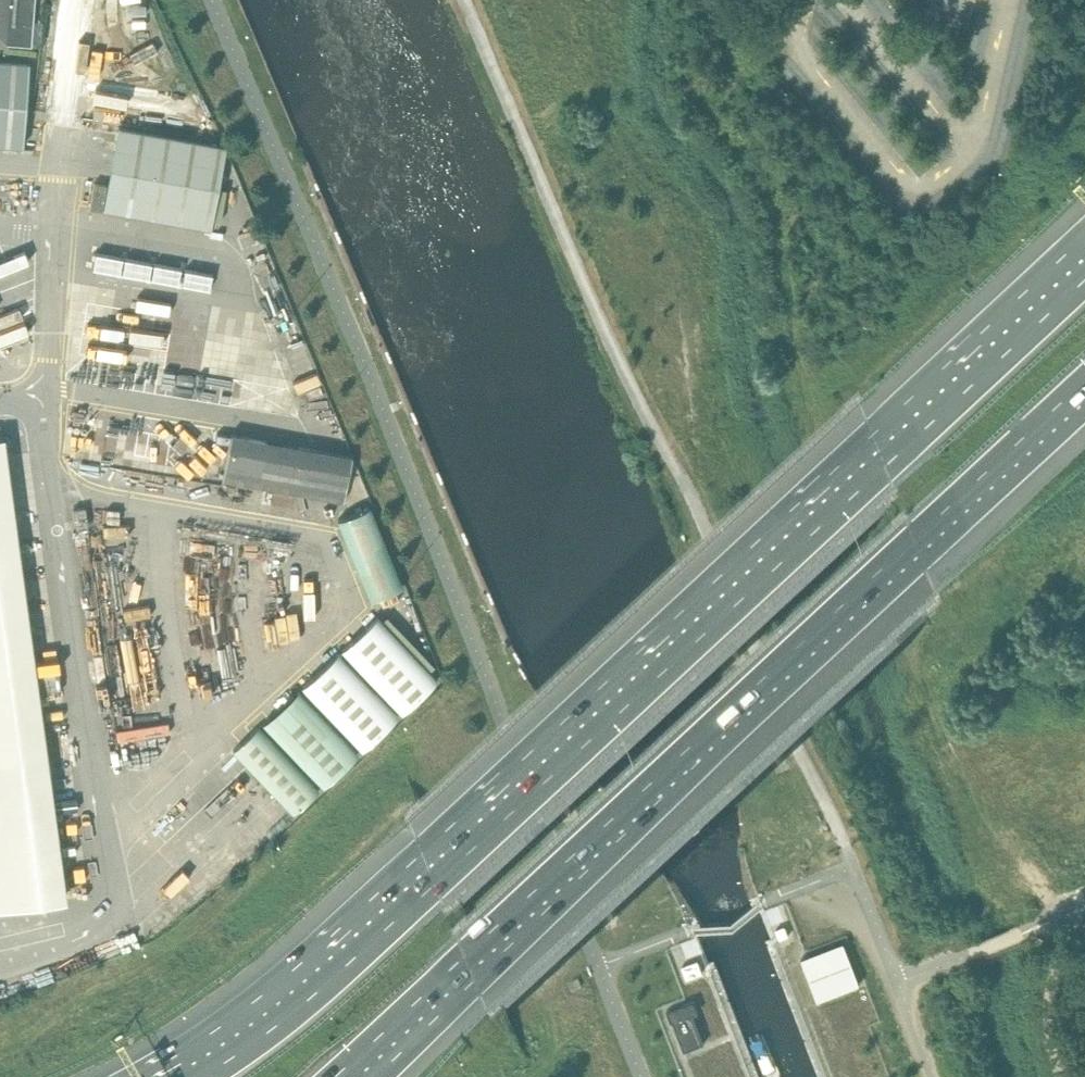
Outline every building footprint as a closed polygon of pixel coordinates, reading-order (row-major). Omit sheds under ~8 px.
[(36,45),(39,0),(0,0),(0,43),(36,45)] [(28,60),(0,58),(0,143),(22,144),(28,60)] [(118,126),(104,209),(213,229),(228,146),(118,126)] [(73,415),(71,457),(92,458),(94,416),(73,415)] [(67,899),(4,430),(0,431),(0,908),(67,899)] [(94,460),(133,469),(140,443),(100,434),(94,460)] [(352,456),(231,434),(222,479),(344,502),(352,456)] [(371,506),(338,519),(370,600),(403,586),(371,506)] [(73,508),(76,529),(88,527),(85,507),(73,508)] [(402,713),(437,680),(377,616),(342,648),(402,713)] [(302,685),(362,750),(398,717),(337,653),(302,685)] [(263,722),(324,786),(358,754),(297,690),(263,722)] [(233,750),(293,814),(318,791),(258,726),(233,750)] [(780,939),(789,936),(785,926),(776,929),(780,939)] [(818,1000),(860,984),(844,942),(802,958),(818,1000)] [(682,966),(687,978),(702,972),(698,960),(682,966)] [(694,1014),(699,1012),(694,1000),(667,1011),(671,1022),(673,1021),(684,1051),(705,1043),(694,1014)]
